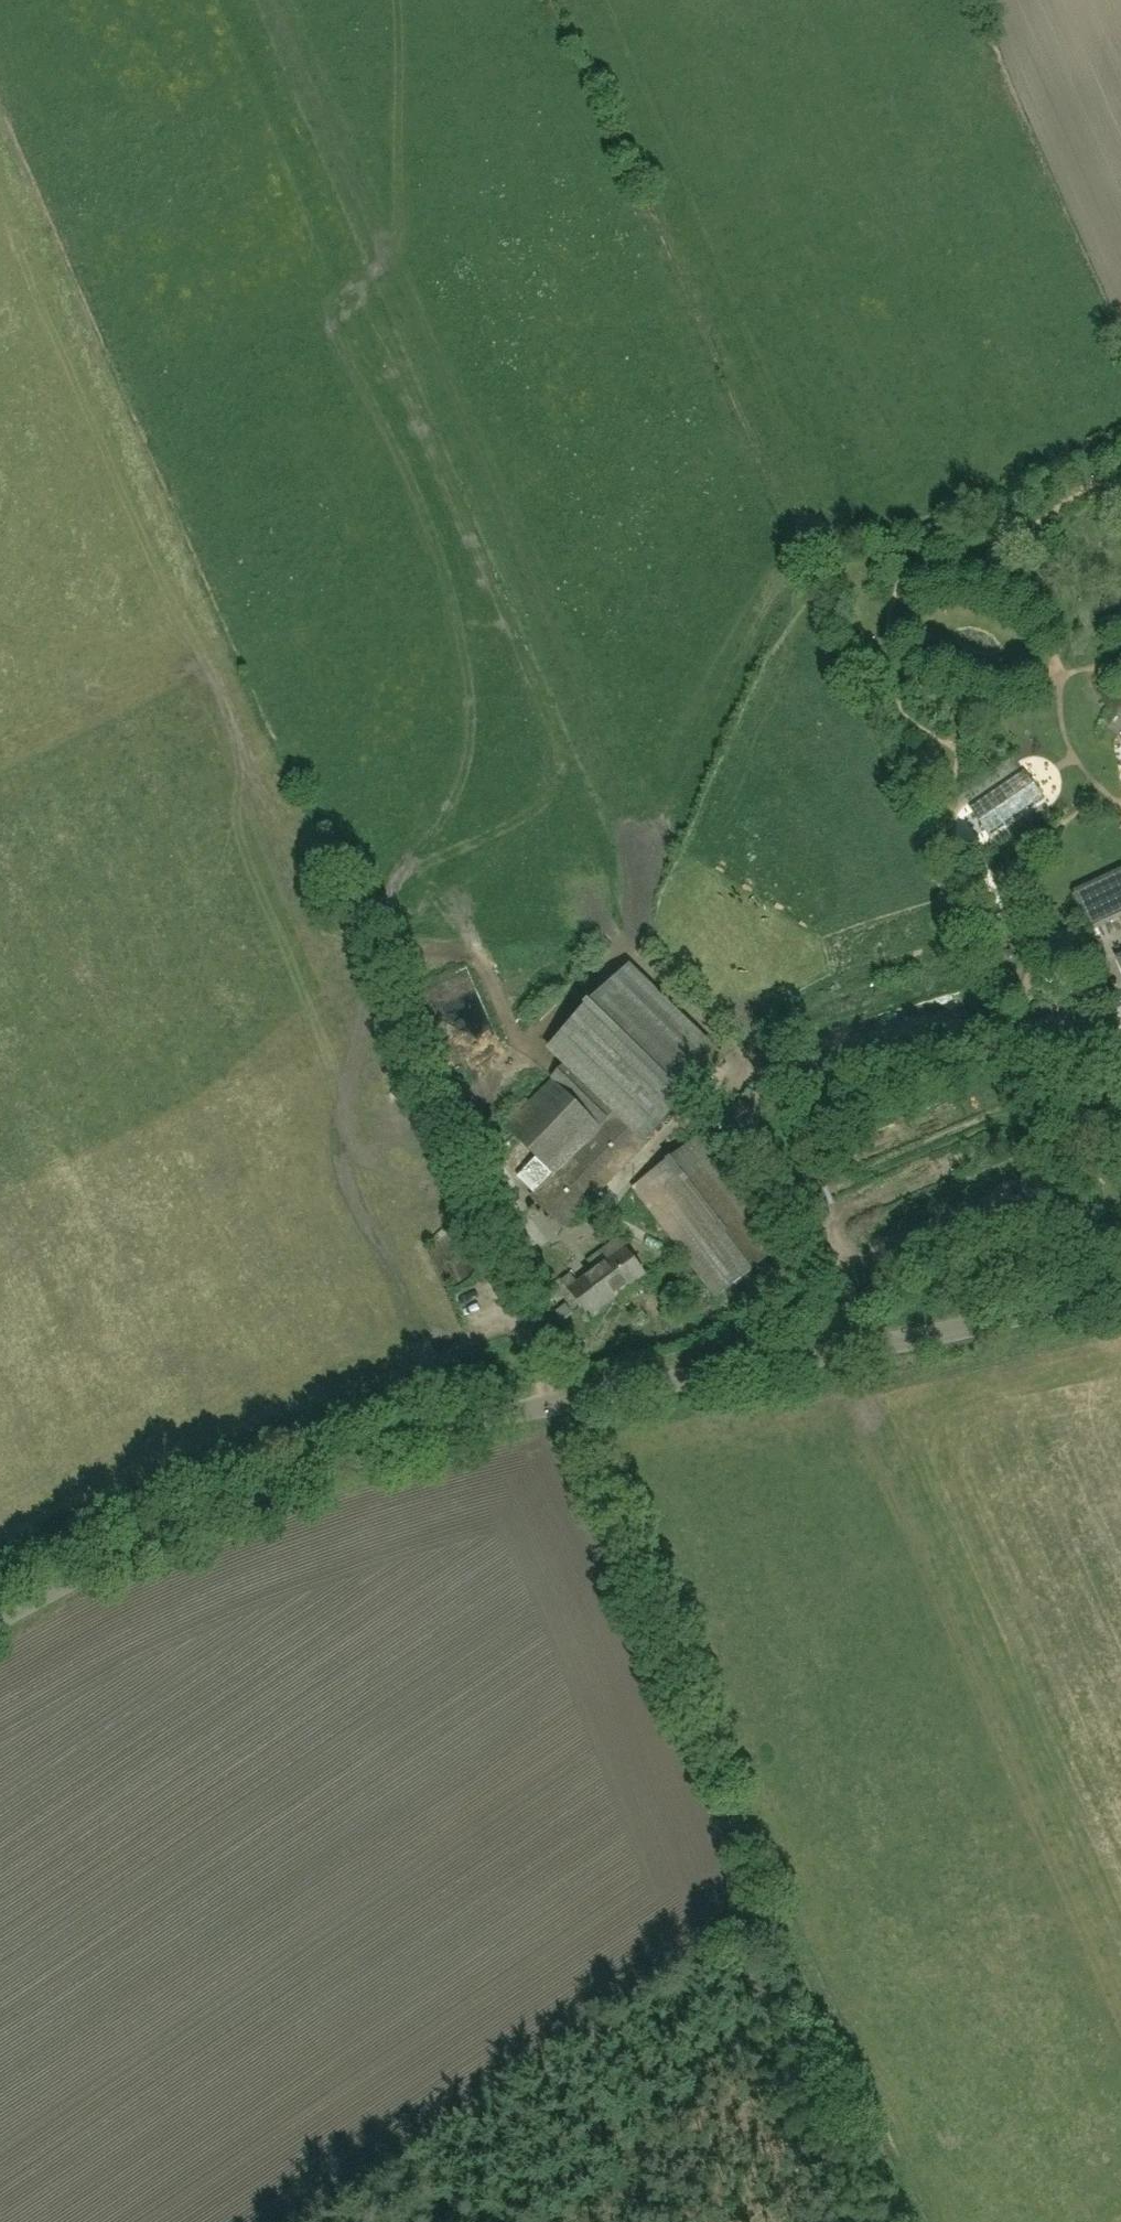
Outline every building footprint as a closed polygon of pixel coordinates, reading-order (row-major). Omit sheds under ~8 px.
[(648,1142),(645,1139),(723,1058),(627,966),(549,1047),(565,1063),(550,1078),(566,1094),(552,1081),(507,1128),(555,1175),(533,1198),(565,1228),(648,1142)] [(788,1241),(706,1133),(636,1187),(718,1295),(788,1241)] [(578,1283),(572,1274),(563,1281),(590,1316),(645,1274),(618,1239),(588,1261),(595,1270),(578,1283)]
